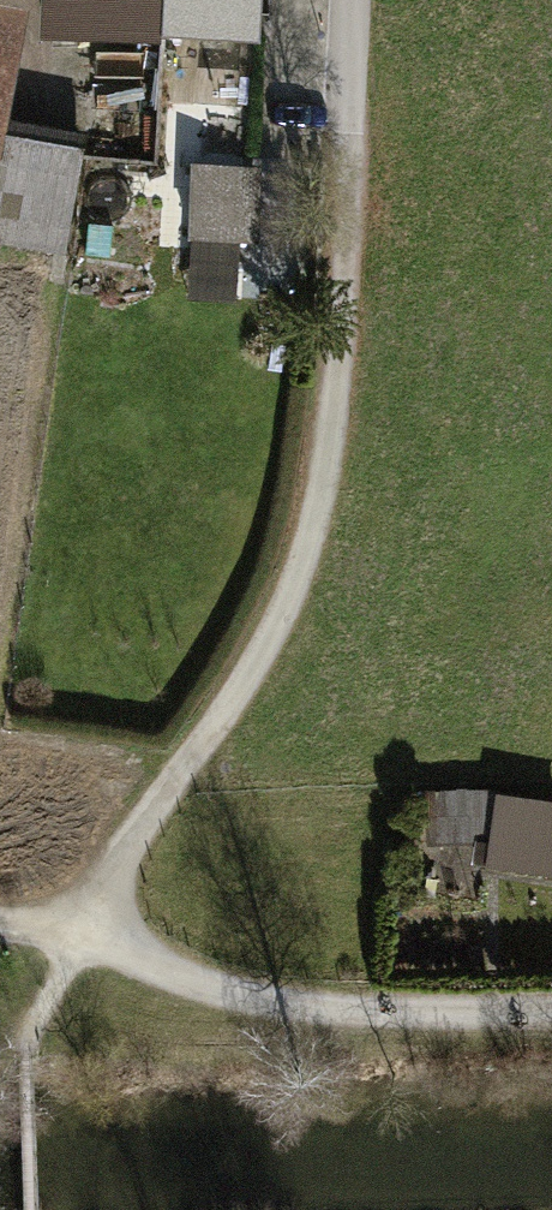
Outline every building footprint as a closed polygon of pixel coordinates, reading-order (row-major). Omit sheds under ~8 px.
[(165,38),(166,26),(167,0),(51,0),(49,31),(165,38)] [(166,26),(254,30),(256,0),(167,0),(166,26)] [(0,118),(0,242),(65,253),(86,133),(0,118)] [(256,169),(194,166),(190,240),(251,244),(256,169)] [(551,876),(551,805),(498,796),(430,797),(431,843),(494,842),(490,866),(551,876)]
